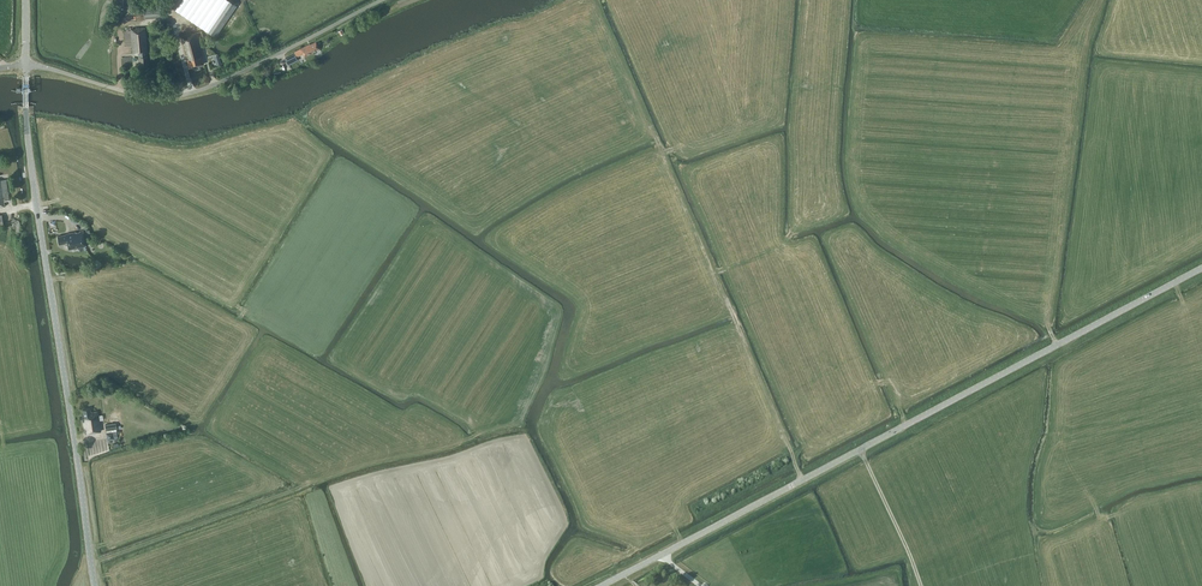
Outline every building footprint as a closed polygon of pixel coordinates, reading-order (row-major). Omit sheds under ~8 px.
[(234,4),(227,0),(174,0),(170,5),(213,34),(234,4)] [(144,18),(157,17),(157,15),(163,15),(162,1),(143,3),(144,18)] [(148,64),(147,55),(145,27),(135,28),(131,29),(132,54),(138,54),(138,64),(148,64)] [(186,60),(187,59),(189,68),(203,64),(201,56),(202,55),(200,46),(205,44),(201,30),(191,33),(190,33),(179,36),(186,60)] [(319,49),(316,42),(310,45),(309,44),(300,49),(300,50),(294,53),(296,58),(303,54),(305,57),(314,52),(319,49)] [(293,61),(290,56),(285,59),(288,64),(293,61)] [(6,205),(5,199),(9,199),(6,178),(0,179),(0,205),(6,205)] [(66,235),(58,237),(60,244),(68,243),(69,250),(86,246),(83,231),(66,234),(66,235)] [(82,418),(85,434),(101,431),(98,416),(100,415),(99,411),(91,412),(90,408),(83,409),(84,418),(82,418)] [(106,431),(106,432),(107,443),(114,442),(118,437),(116,429),(117,429),(116,423),(105,424),(106,431)]
